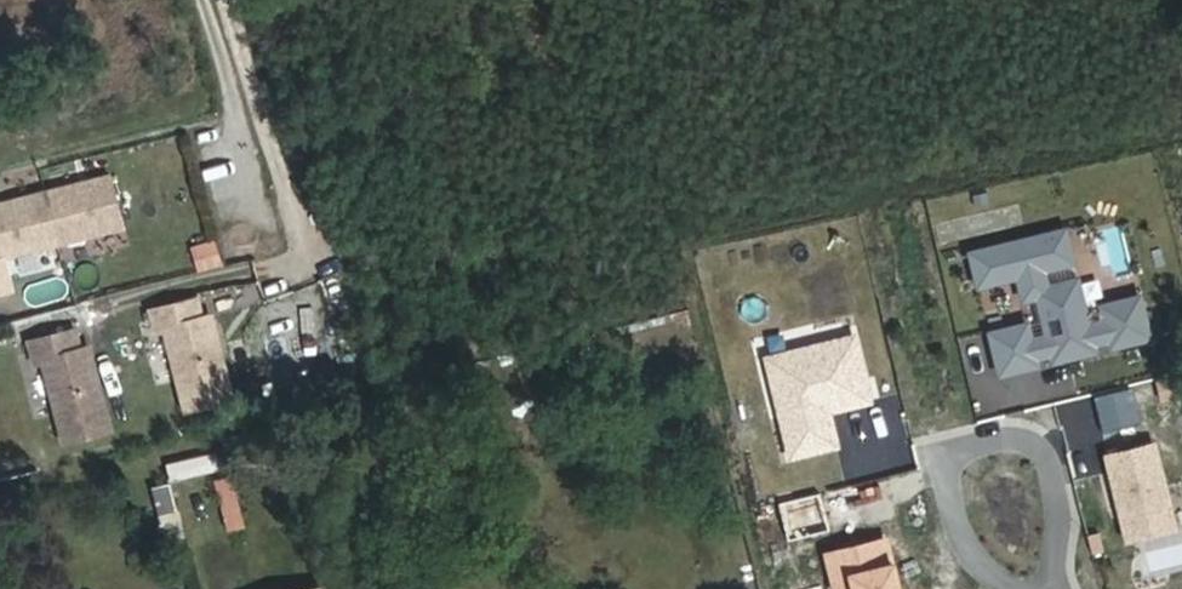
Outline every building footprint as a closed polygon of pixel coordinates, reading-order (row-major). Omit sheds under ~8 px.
[(124,225),(111,176),(45,193),(57,242),(124,225)] [(57,242),(45,193),(0,205),(0,257),(57,242)] [(196,272),(224,266),(218,239),(190,246),(196,272)] [(231,397),(220,356),(216,357),(213,347),(216,341),(210,317),(201,319),(196,299),(151,311),(157,331),(165,329),(186,409),(231,397)] [(109,429),(98,387),(94,388),(91,378),(95,372),(88,348),(79,350),(74,330),(30,342),(35,362),(43,360),(64,439),(65,438),(89,434),(109,429)] [(221,468),(216,450),(166,464),(170,482),(221,468)] [(235,476),(214,481),(227,532),(248,527),(235,476)] [(185,539),(170,482),(151,486),(166,543),(185,539)]
